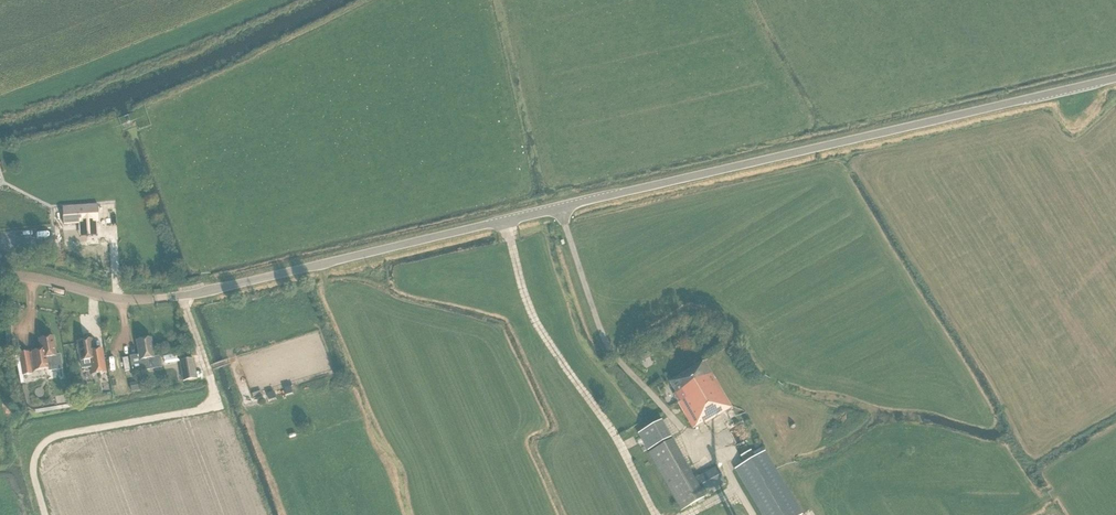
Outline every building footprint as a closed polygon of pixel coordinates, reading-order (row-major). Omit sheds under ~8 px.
[(98,204),(63,207),(64,225),(79,224),(80,237),(98,235),(97,223),(99,223),(98,204)] [(32,352),(35,371),(49,369),(49,371),(62,369),(60,355),(56,356),(53,337),(39,339),(41,350),(32,352)] [(133,372),(147,370),(145,359),(154,358),(151,338),(137,341),(139,356),(130,357),(133,372)] [(92,340),(78,342),(81,361),(90,360),(92,375),(99,374),(100,377),(102,377),(102,373),(106,372),(104,357),(102,349),(94,350),(92,340)] [(23,375),(32,374),(28,352),(19,353),(23,375)] [(197,379),(196,377),(193,359),(180,361),(184,381),(197,379)] [(704,361),(669,382),(676,394),(673,395),(693,428),(704,422),(704,423),(731,407),(704,361)] [(132,393),(141,391),(139,382),(130,384),(132,393)] [(661,420),(637,433),(647,451),(671,438),(661,420)] [(681,513),(704,499),(673,441),(650,455),(681,513)] [(761,514),(802,514),(765,451),(755,457),(751,450),(740,457),(744,463),(734,469),(761,514)] [(698,477),(707,493),(725,483),(717,467),(698,477)]
